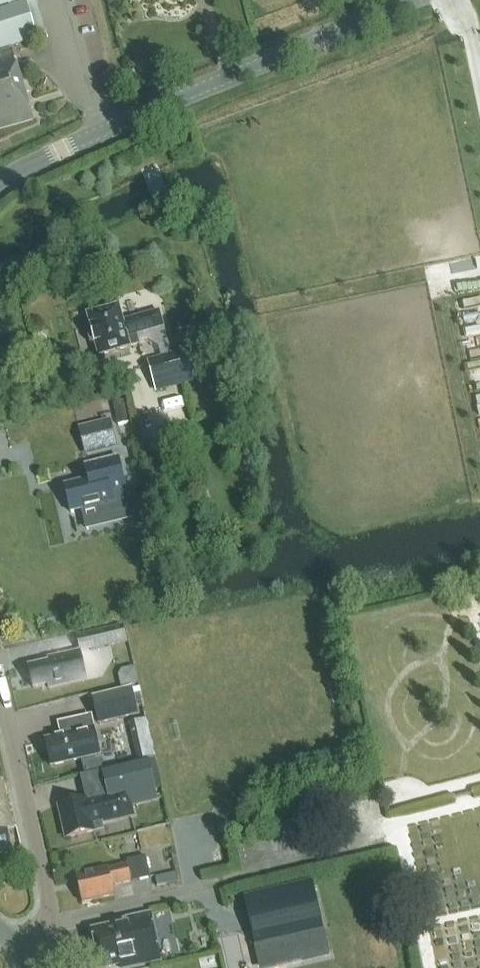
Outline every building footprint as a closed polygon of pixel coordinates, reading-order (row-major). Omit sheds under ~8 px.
[(27,0),(0,0),(0,51),(39,39),(27,0)] [(32,121),(12,51),(0,55),(0,130),(32,121)] [(137,335),(164,327),(160,311),(124,321),(120,307),(90,316),(93,328),(91,328),(89,333),(91,342),(95,344),(97,343),(100,356),(140,345),(137,335)] [(126,410),(115,412),(118,426),(129,424),(126,410)] [(116,448),(109,419),(77,427),(84,456),(116,448)] [(119,458),(95,463),(84,466),(88,482),(66,487),(73,514),(100,507),(102,513),(116,510),(112,496),(127,493),(119,458)] [(126,642),(123,626),(77,636),(80,653),(126,642)] [(49,690),(86,681),(80,653),(48,660),(49,664),(28,668),(33,689),(48,686),(49,690)] [(126,684),(141,680),(137,666),(122,670),(126,684)] [(92,698),(98,723),(137,715),(131,689),(92,698)] [(99,757),(90,717),(60,724),(63,738),(45,742),(51,768),(99,757)] [(137,720),(145,751),(158,748),(150,717),(137,720)] [(95,833),(93,824),(131,815),(127,796),(153,789),(147,761),(104,771),(111,798),(87,804),(86,801),(60,807),(68,839),(95,833)] [(14,864),(7,830),(12,829),(2,781),(0,781),(0,867),(14,864)] [(126,860),(127,865),(109,869),(108,869),(91,872),(92,875),(77,878),(83,902),(113,895),(112,886),(149,878),(144,856),(126,860)] [(262,967),(264,967),(328,953),(312,883),(246,899),(262,967)] [(115,925),(92,930),(100,967),(109,967),(120,966),(120,967),(130,967),(162,961),(152,912),(114,920),(115,925)]
